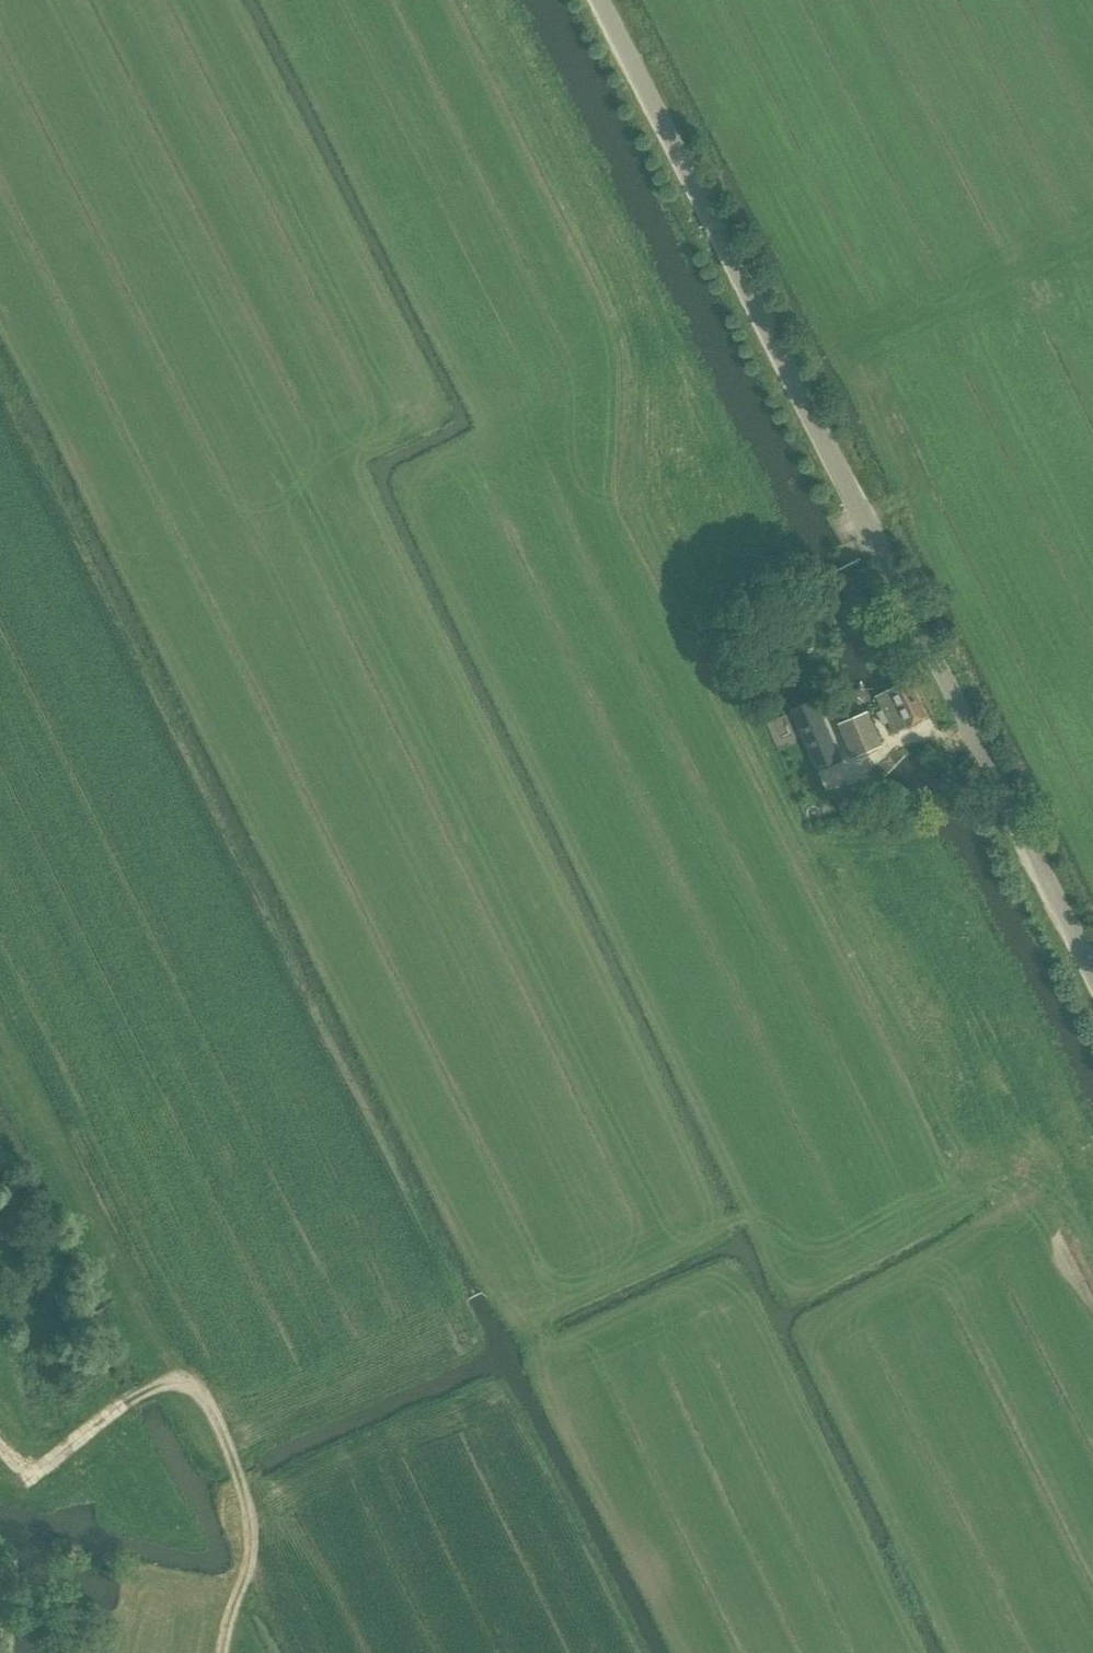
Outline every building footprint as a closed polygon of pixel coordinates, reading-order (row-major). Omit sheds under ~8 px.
[(895,731),(928,715),(911,680),(878,696),(885,709),(879,712),(884,724),(890,721),(895,731)] [(840,759),(815,704),(795,713),(818,769),(840,759)] [(855,756),(882,744),(869,712),(841,724),(855,756)]
